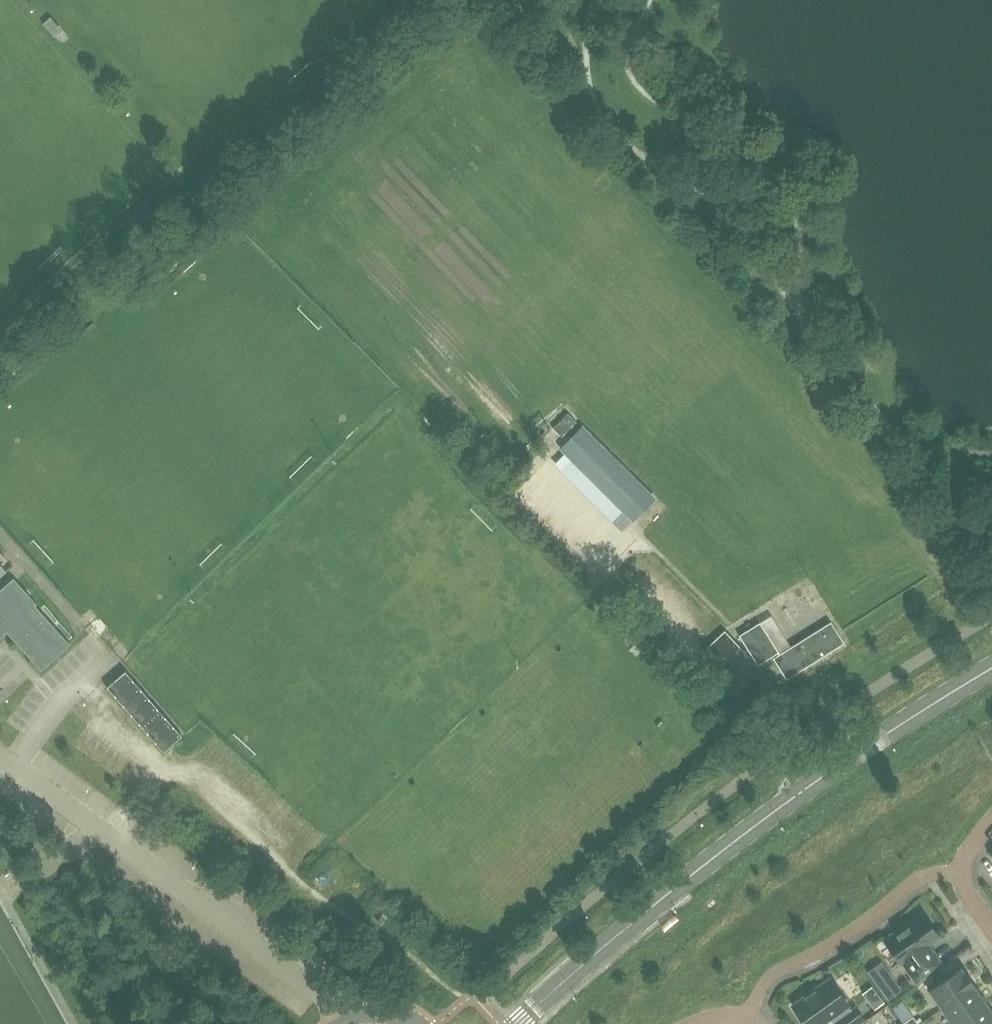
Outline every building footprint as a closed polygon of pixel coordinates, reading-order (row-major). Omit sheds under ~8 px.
[(568,412),(553,427),(562,436),(577,421),(568,412)] [(583,427),(562,448),(565,451),(625,511),(633,519),(654,498),(583,427)] [(0,590),(0,637),(7,631),(42,670),(70,644),(36,605),(37,603),(14,577),(0,590)] [(775,614),(765,621),(783,650),(793,644),(775,614)] [(740,634),(759,664),(779,651),(761,621),(740,634)] [(829,622),(771,658),(785,679),(842,643),(829,622)] [(735,640),(725,630),(707,646),(716,656),(735,640)] [(768,675),(740,645),(722,662),(750,692),(768,675)] [(18,682),(25,671),(14,664),(7,675),(18,682)] [(126,671),(108,687),(165,752),(183,735),(126,671)] [(943,962),(929,943),(939,935),(923,913),(884,940),(901,963),(903,962),(916,981),(943,962)] [(973,986),(973,987),(975,985),(964,970),(962,971),(960,968),(931,988),(944,1007),(973,986)] [(889,972),(876,982),(888,1000),(902,990),(889,972)] [(805,1023),(818,1023),(835,1012),(839,1019),(834,1023),(853,1023),(862,1017),(855,1008),(850,1011),(846,1004),(847,1003),(829,979),(792,1006),(805,1023)] [(973,987),(973,986),(944,1007),(956,1023),(985,1004),(973,987)] [(985,1004),(956,1023),(991,1023),(991,1013),(985,1004)] [(905,1023),(919,1023),(913,1016),(904,1023),(905,1023)]
